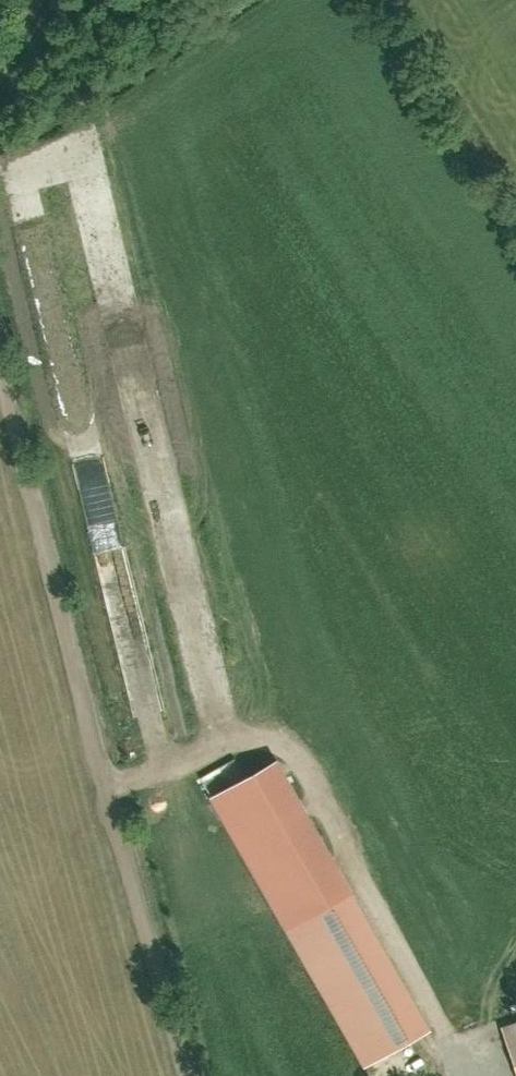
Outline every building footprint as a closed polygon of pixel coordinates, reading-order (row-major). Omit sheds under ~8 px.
[(352,891),(284,930),(363,1067),(431,1028),(352,891)] [(276,953),(264,961),(272,974),(284,967),(276,953)]
